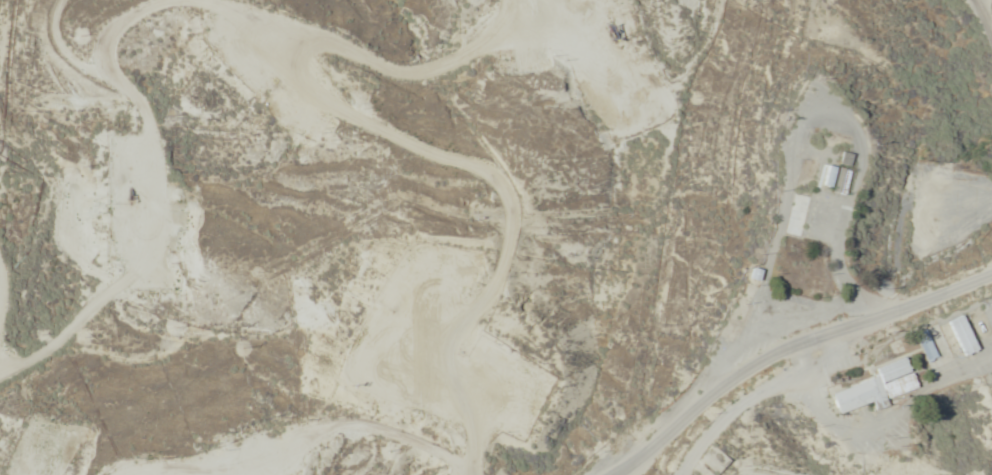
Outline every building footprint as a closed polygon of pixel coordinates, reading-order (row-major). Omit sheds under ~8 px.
[(846,137),(808,127),(804,143),(841,153),(846,137)] [(806,195),(814,163),(798,159),(790,191),(806,195)] [(798,238),(807,197),(790,194),(781,235),(798,238)] [(963,357),(977,349),(958,315),(944,323),(963,357)] [(944,358),(953,354),(939,325),(931,329),(944,358)] [(929,362),(938,357),(926,339),(918,344),(929,362)] [(870,403),(872,411),(886,407),(883,399),(915,390),(905,358),(873,367),(876,378),(829,392),(835,413),(870,403)]
